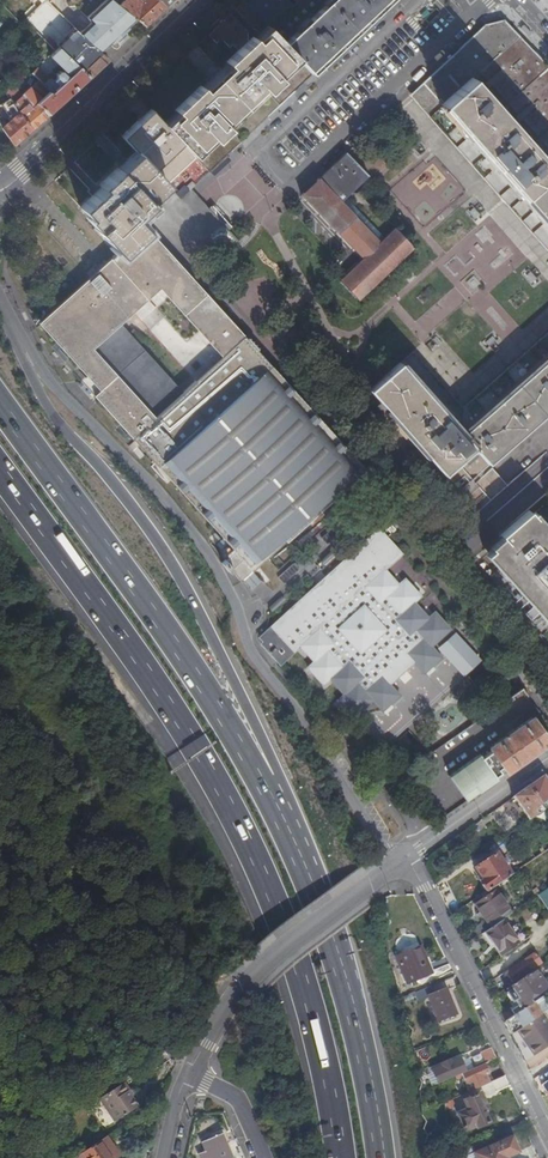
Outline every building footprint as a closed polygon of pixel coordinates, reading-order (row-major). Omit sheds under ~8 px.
[(115,2),(113,0),(106,0),(87,18),(91,22),(79,33),(100,53),(110,43),(111,44),(115,40),(121,34),(127,29),(126,28),(136,19),(120,5),(115,2)] [(165,6),(159,0),(144,0),(141,3),(138,0),(125,0),(120,5),(136,19),(144,26),(165,6)] [(266,26),(290,5),(285,0),(241,0),(266,26)] [(267,28),(311,74),(312,74),(320,66),(391,0),(300,0),(267,28)] [(320,66),(322,68),(396,0),(391,0),(320,66)] [(177,116),(166,126),(208,172),(240,141),(311,74),(267,28),(266,27),(250,42),(247,38),(247,32),(229,14),(207,35),(215,44),(220,40),(229,49),(232,46),(239,53),(227,65),(229,67),(204,90),(202,88),(175,114),(177,116)] [(423,80),(547,224),(547,68),(502,20),(487,20),(423,80)] [(56,44),(59,46),(76,30),(73,27),(56,44)] [(90,76),(107,60),(100,53),(79,33),(76,30),(59,46),(58,47),(90,76)] [(41,37),(51,47),(54,44),(45,34),(41,37)] [(49,114),(90,76),(58,47),(48,56),(66,71),(64,73),(62,71),(59,71),(56,73),(56,76),(57,78),(54,80),(50,79),(49,80),(43,86),(49,91),(41,98),(37,102),(49,114)] [(43,86),(49,80),(37,68),(32,73),(38,80),(43,86)] [(31,87),(41,98),(49,91),(43,86),(38,80),(31,87)] [(410,93),(506,203),(547,251),(547,224),(423,80),(410,93)] [(21,115),(32,129),(49,114),(37,102),(31,107),(21,96),(10,84),(4,90),(8,97),(9,98),(21,115)] [(31,107),(37,102),(41,98),(31,87),(21,96),(31,107)] [(2,128),(14,145),(32,129),(21,115),(9,98),(6,100),(1,104),(12,119),(2,128)] [(155,237),(197,197),(190,189),(208,172),(166,126),(165,127),(151,111),(122,138),(138,155),(119,172),(117,170),(99,187),(102,189),(80,210),(97,228),(95,230),(118,254),(146,228),(155,237)] [(346,153),(318,180),(319,182),(304,197),(362,258),(340,280),(357,298),(359,300),(389,271),(404,257),(413,248),(394,228),(383,238),(379,242),(340,201),(345,197),(367,175),(346,153)] [(80,384),(132,439),(182,393),(119,325),(159,289),(221,357),(244,336),(180,266),(223,225),(197,197),(155,237),(146,228),(118,254),(108,263),(90,279),(38,325),(57,347),(86,379),(84,381),(80,384)] [(379,242),(383,238),(350,202),(345,197),(340,201),(379,242)] [(458,232),(457,305),(465,299),(481,317),(498,302),(489,292),(526,258),(501,229),(488,229),(485,226),(476,234),(467,234),(463,237),(458,232)] [(463,408),(414,352),(401,364),(461,433),(547,357),(547,334),(463,408)] [(245,337),(244,336),(221,357),(182,393),(132,439),(235,554),(243,562),(253,574),(365,472),(244,338),(245,337)] [(413,352),(400,363),(401,364),(414,352),(413,352)] [(461,433),(486,462),(547,408),(547,357),(461,433)] [(400,363),(369,390),(370,391),(401,364),(400,363)] [(401,364),(370,391),(478,513),(507,486),(486,462),(461,433),(401,364)] [(498,535),(502,539),(487,552),(547,620),(547,531),(528,509),(498,535)] [(261,633),(260,634),(281,661),(299,645),(312,660),(306,666),(322,684),(328,678),(342,694),(336,700),(351,717),(371,699),(381,710),(398,694),(388,683),(412,661),(422,672),(440,656),(430,645),(449,627),(433,610),(427,615),(413,600),(419,594),(404,577),(398,582),(384,567),(401,552),(378,527),(261,633)] [(243,562),(235,554),(225,563),(233,571),(234,570),(243,562)] [(224,562),(220,566),(229,575),(233,571),(225,563),(224,562)] [(243,562),(234,570),(244,582),(249,577),(253,574),(243,562)] [(293,563),(278,576),(283,583),(299,570),(293,563)] [(268,607),(272,611),(284,600),(281,596),(268,607)] [(281,661),(260,634),(257,636),(261,641),(259,643),(278,663),(281,661)] [(547,742),(547,740),(531,716),(514,728),(513,728),(507,732),(507,733),(488,746),(491,749),(481,756),(479,754),(448,776),(465,800),(492,782),(488,776),(493,773),(495,775),(500,771),(498,768),(502,766),(506,771),(547,742)] [(492,782),(498,777),(497,776),(496,777),(495,775),(493,773),(488,776),(492,782)] [(543,776),(528,786),(540,804),(545,800),(547,804),(547,783),(543,776)] [(540,804),(528,786),(513,797),(528,820),(539,813),(535,808),(540,804)] [(544,809),(540,804),(535,808),(539,813),(544,809)] [(478,879),(486,890),(492,887),(510,874),(507,870),(495,852),(474,867),(480,877),(478,879)] [(486,890),(472,900),(486,920),(473,929),(478,936),(484,932),(502,919),(510,914),(492,887),(486,890)] [(547,911),(547,887),(537,895),(547,911)] [(484,932),(500,956),(519,944),(502,919),(484,932)] [(427,964),(419,945),(395,955),(407,984),(429,975),(425,964),(427,964)] [(541,963),(534,953),(505,973),(512,982),(541,963)] [(500,1013),(504,1022),(530,1004),(540,997),(547,992),(547,979),(543,982),(534,970),(506,989),(507,991),(506,992),(505,994),(510,1001),(512,1001),(514,1000),(517,1005),(510,1010),(509,1008),(500,1013)] [(438,1021),(455,1014),(444,987),(433,992),(431,985),(414,992),(416,998),(427,994),(438,1021)] [(205,991),(195,1006),(201,1010),(211,994),(205,991)] [(540,997),(530,1004),(536,1012),(546,1005),(540,997)] [(530,1004),(504,1022),(510,1033),(516,1029),(538,1015),(536,1012),(530,1004)] [(540,1014),(547,1026),(547,1010),(547,1009),(540,1014)] [(516,1029),(524,1041),(526,1039),(530,1044),(528,1046),(534,1054),(547,1044),(547,1026),(540,1014),(538,1015),(516,1029)] [(482,1063),(496,1058),(490,1047),(480,1052),(481,1054),(475,1056),(480,1065),(482,1063)] [(164,1056),(145,1062),(148,1072),(167,1066),(164,1056)] [(461,1073),(464,1071),(460,1060),(434,1072),(437,1081),(455,1073),(456,1075),(461,1073)] [(469,1091),(488,1082),(484,1075),(487,1073),(482,1063),(480,1065),(464,1071),(461,1073),(462,1076),(469,1091)] [(462,1076),(461,1073),(456,1075),(447,1079),(449,1083),(456,1080),(456,1079),(462,1076)] [(495,1092),(509,1085),(504,1075),(490,1081),(495,1092)] [(102,1103),(126,1087),(123,1083),(98,1099),(102,1103)] [(491,1084),(483,1088),(486,1095),(494,1092),(491,1084)] [(109,1115),(131,1101),(129,1097),(126,1092),(128,1091),(126,1087),(102,1103),(109,1115)] [(480,1105),(484,1103),(479,1093),(463,1100),(466,1108),(457,1113),(464,1129),(475,1125),(476,1126),(477,1126),(486,1123),(487,1122),(488,1121),(482,1109),(480,1105)] [(443,1103),(444,1109),(446,1109),(453,1105),(452,1103),(451,1099),(443,1103)] [(135,1107),(131,1101),(109,1115),(113,1121),(135,1107)] [(201,1141),(204,1150),(198,1153),(200,1157),(229,1157),(232,1157),(221,1132),(201,1141)] [(105,1136),(98,1141),(110,1157),(112,1157),(117,1154),(105,1136)] [(509,1156),(518,1152),(510,1137),(473,1153),(475,1157),(506,1157),(505,1157),(509,1156)] [(98,1141),(81,1153),(84,1157),(110,1157),(98,1141)]
